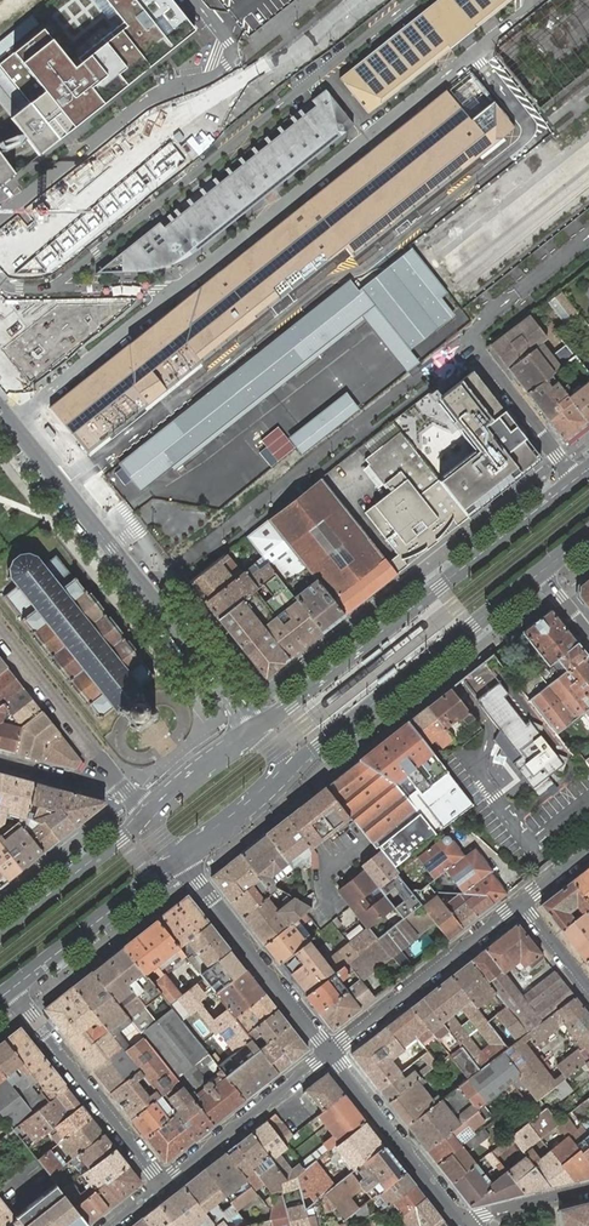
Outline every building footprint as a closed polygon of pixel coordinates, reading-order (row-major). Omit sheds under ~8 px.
[(30,103),(58,139),(190,33),(163,0),(96,0),(116,24),(62,65),(39,37),(9,61),(38,96),(30,103)] [(338,76),(368,113),(512,0),(434,0),(338,76)] [(30,103),(0,67),(0,104),(11,118),(30,103)] [(471,74),(53,408),(88,452),(345,248),(352,256),(513,127),(471,74)] [(160,221),(96,272),(129,271),(141,271),(151,269),(162,267),(170,264),(177,261),(186,256),(193,253),(188,247),(338,128),(342,134),(353,125),(325,89),(312,100),(317,106),(320,109),(168,230),(165,227),(160,221)] [(30,103),(11,118),(40,154),(58,139),(30,103)] [(320,109),(317,106),(165,227),(168,230),(320,109)] [(176,139),(188,131),(184,125),(172,133),(176,139)] [(188,247),(193,253),(342,134),(338,128),(188,247)] [(185,159),(171,140),(14,273),(44,272),(185,159)] [(16,173),(0,154),(0,186),(16,173)] [(407,246),(354,289),(368,307),(357,316),(401,374),(415,363),(406,351),(450,316),(437,299),(445,293),(407,246)] [(347,280),(115,465),(137,492),(357,316),(368,307),(354,289),(347,280)] [(555,298),(572,319),(578,314),(562,293),(555,298)] [(36,384),(129,301),(54,302),(2,346),(36,384)] [(515,326),(491,345),(509,368),(541,342),(547,338),(529,315),(515,326)] [(509,368),(508,369),(527,393),(551,376),(550,374),(560,367),(541,342),(509,368)] [(472,371),(437,399),(454,421),(452,422),(458,430),(460,428),(478,451),(439,481),(459,506),(466,514),(520,471),(506,453),(485,425),(504,411),(472,371)] [(551,376),(527,393),(548,420),(556,414),(551,407),(567,395),(562,389),(551,376)] [(588,423),(588,422),(588,380),(573,392),(571,390),(567,385),(562,389),(567,395),(588,423)] [(342,393),(285,438),(298,454),(355,410),(342,393)] [(564,442),(588,423),(567,395),(551,407),(556,414),(548,420),(564,442)] [(506,453),(525,438),(504,411),(485,425),(506,453)] [(368,449),(375,459),(405,436),(397,426),(368,449)] [(384,485),(384,484),(390,492),(364,512),(397,555),(401,560),(404,559),(407,558),(410,558),(413,556),(416,555),(419,554),(423,552),(425,550),(428,549),(430,547),(432,545),(435,543),(437,541),(439,539),(441,536),(443,534),(445,532),(447,530),(448,527),(449,525),(451,523),(452,521),(453,519),(449,514),(459,506),(439,481),(405,436),(375,459),(368,465),(384,485)] [(385,559),(321,478),(269,520),(332,601),(344,615),(396,574),(387,562),(385,559)] [(449,514),(453,519),(458,525),(468,517),(466,514),(459,506),(449,514)] [(256,529),(246,537),(262,557),(267,563),(275,574),(283,583),(296,601),(321,633),(344,615),(332,601),(269,520),(268,519),(256,529)] [(209,566),(188,582),(204,602),(241,573),(244,571),(228,551),(225,553),(209,566)] [(96,716),(98,718),(100,717),(101,718),(103,717),(102,715),(113,707),(115,710),(119,711),(120,713),(123,712),(124,712),(125,713),(125,712),(129,717),(132,722),(133,723),(132,724),(133,724),(130,727),(135,732),(138,729),(141,727),(139,724),(145,719),(150,715),(153,718),(155,716),(159,713),(155,708),(152,710),(151,709),(150,708),(149,709),(145,704),(142,700),(143,699),(142,698),(142,697),(143,695),(142,693),(142,689),(139,686),(150,678),(151,679),(153,677),(152,676),(154,674),(152,672),(150,673),(149,672),(148,673),(142,665),(143,665),(142,663),(144,662),(142,660),(140,661),(138,658),(140,656),(128,640),(125,642),(123,639),(124,638),(122,636),(121,637),(119,634),(121,632),(109,617),(106,619),(104,616),(105,614),(104,612),(102,614),(100,610),(103,608),(90,593),(87,595),(85,592),(87,591),(85,589),(83,590),(76,580),(77,579),(76,577),(74,578),(73,577),(73,578),(56,557),(57,556),(56,554),(55,555),(54,554),(53,555),(52,556),(53,556),(49,560),(44,564),(44,563),(42,565),(37,558),(38,556),(36,555),(35,556),(29,554),(29,552),(27,552),(26,554),(20,555),(19,553),(17,554),(18,556),(13,560),(11,559),(9,561),(11,562),(8,567),(7,567),(6,570),(8,570),(10,576),(8,577),(9,580),(11,578),(16,585),(15,586),(15,587),(10,591),(6,594),(5,593),(4,594),(3,594),(4,595),(3,596),(4,598),(5,597),(22,618),(22,619),(21,620),(22,622),(24,621),(32,631),(30,632),(32,635),(33,633),(35,636),(33,638),(45,654),(48,651),(50,654),(49,656),(50,658),(52,657),(54,660),(52,662),(64,677),(67,675),(69,678),(68,679),(69,681),(71,680),(73,683),(71,685),(83,701),(86,699),(88,702),(86,703),(88,705),(90,704),(91,706),(92,705),(98,712),(97,713),(98,714),(96,716)] [(397,555),(387,562),(396,574),(401,570),(406,566),(401,560),(397,555)] [(241,573),(204,602),(217,619),(242,600),(257,588),(275,574),(267,563),(262,557),(253,564),(244,571),(241,573)] [(296,601),(283,583),(275,574),(257,588),(242,600),(217,619),(264,678),(288,659),(321,633),(296,601)] [(588,608),(588,579),(580,586),(579,596),(588,608)] [(550,609),(522,632),(531,643),(532,645),(538,651),(539,653),(548,665),(551,663),(556,659),(566,671),(586,654),(550,609)] [(530,700),(556,734),(584,711),(588,707),(588,658),(586,654),(566,671),(561,675),(534,694),(529,699),(530,700)] [(561,675),(566,671),(556,659),(551,663),(553,665),(561,675)] [(546,666),(525,682),(534,694),(561,675),(553,665),(548,668),(546,666)] [(7,668),(0,673),(0,705),(2,703),(23,687),(7,668)] [(512,763),(533,789),(564,764),(529,721),(525,724),(516,711),(505,697),(508,694),(499,682),(476,700),(492,721),(521,757),(512,763)] [(23,687),(2,703),(0,705),(0,749),(14,752),(41,711),(23,687)] [(450,688),(427,706),(444,728),(457,718),(461,718),(466,724),(473,718),(450,688)] [(427,706),(407,722),(426,745),(441,733),(447,741),(451,738),(445,730),(444,728),(427,706)] [(60,734),(41,711),(14,752),(43,760),(47,744),(60,734)] [(471,805),(472,805),(438,760),(426,745),(407,722),(359,760),(325,787),(349,819),(350,819),(355,821),(380,853),(382,855),(383,854),(384,853),(394,866),(435,833),(441,828),(452,820),(471,805)] [(455,743),(457,745),(481,727),(479,725),(455,743)] [(47,744),(43,760),(76,769),(81,761),(60,734),(47,744)] [(3,822),(5,814),(6,810),(19,814),(17,820),(21,825),(24,828),(27,817),(31,804),(36,783),(15,777),(0,773),(0,824),(3,822)] [(104,801),(36,783),(31,804),(55,811),(59,807),(74,828),(105,804),(104,801)] [(306,802),(287,817),(308,844),(309,848),(309,850),(349,819),(325,787),(306,802)] [(43,820),(59,840),(74,828),(59,807),(55,811),(31,804),(27,817),(39,824),(43,820)] [(6,810),(5,814),(17,820),(19,814),(6,810)] [(24,828),(27,833),(39,824),(27,817),(24,828)] [(287,817),(266,834),(275,846),(287,862),(295,856),(304,859),(309,855),(309,850),(309,848),(308,844),(287,817)] [(21,869),(43,853),(27,833),(24,828),(21,825),(17,820),(13,823),(17,828),(3,839),(0,835),(0,842),(21,869)] [(27,833),(43,853),(59,840),(43,820),(39,824),(27,833)] [(0,833),(0,835),(3,839),(17,828),(13,823),(0,833)] [(443,831),(395,869),(393,870),(411,892),(414,889),(420,890),(428,884),(433,891),(441,892),(458,893),(486,895),(494,895),(498,901),(507,893),(490,871),(491,871),(472,847),(462,855),(443,831)] [(266,834),(240,854),(250,867),(260,880),(268,889),(273,886),(275,884),(273,883),(269,877),(287,862),(275,846),(266,834)] [(7,881),(21,869),(0,842),(0,872),(7,881)] [(363,866),(365,869),(370,875),(388,861),(383,854),(382,855),(380,853),(363,866)] [(211,877),(242,917),(265,898),(261,897),(252,885),(255,883),(266,897),(267,897),(274,891),(278,888),(273,886),(268,889),(260,880),(250,867),(240,854),(211,877)] [(295,856),(287,862),(292,868),(292,869),(304,859),(295,856)] [(304,943),(279,963),(304,996),(333,973),(347,962),(414,909),(420,904),(411,892),(393,870),(395,869),(388,861),(370,875),(365,869),(340,890),(369,928),(330,958),(313,936),(311,938),(304,943)] [(269,877),(273,883),(292,868),(287,862),(269,877)] [(571,881),(588,904),(588,867),(571,881)] [(571,881),(541,905),(561,931),(577,918),(571,911),(578,906),(584,913),(587,910),(588,909),(588,904),(571,881)] [(303,887),(289,895),(296,899),(306,893),(303,887)] [(313,893),(299,901),(311,908),(315,901),(313,893)] [(477,917),(493,904),(486,895),(458,893),(459,893),(444,905),(451,914),(465,902),(477,917)] [(187,895),(157,919),(178,947),(183,944),(187,941),(209,923),(187,895)] [(434,921),(448,939),(462,928),(451,914),(444,905),(436,895),(422,906),(425,910),(434,921)] [(493,904),(498,901),(494,895),(486,895),(493,904)] [(265,898),(242,917),(254,932),(279,912),(276,909),(267,897),(266,897),(265,898)] [(279,912),(254,932),(264,945),(287,927),(296,920),(305,912),(311,908),(299,901),(296,899),(279,912)] [(462,928),(477,917),(465,902),(451,914),(462,928)] [(414,909),(347,962),(354,971),(360,980),(361,981),(393,955),(399,950),(434,921),(425,910),(418,915),(414,909)] [(561,931),(573,946),(588,933),(588,913),(587,910),(584,913),(577,918),(561,931)] [(287,927),(264,945),(279,963),(304,943),(292,928),(298,923),(301,925),(309,918),(305,912),(296,920),(287,927)] [(315,917),(311,920),(317,927),(321,924),(315,917)] [(161,994),(170,1005),(203,978),(199,973),(178,947),(157,919),(123,946),(145,974),(161,994)] [(183,944),(178,947),(199,973),(230,949),(209,923),(187,941),(201,959),(197,962),(183,944)] [(301,925),(298,923),(292,928),(304,943),(311,938),(301,925)] [(517,924),(470,961),(493,990),(496,993),(506,1006),(527,1033),(575,996),(555,971),(522,997),(501,970),(517,957),(520,960),(525,957),(529,962),(527,964),(529,968),(543,956),(517,924)] [(573,946),(585,962),(588,959),(588,933),(573,946)] [(123,946),(91,971),(140,1033),(156,1021),(145,1007),(161,994),(145,974),(123,946)] [(230,949),(199,973),(203,978),(215,993),(246,970),(230,949)] [(413,967),(399,950),(393,955),(407,972),(413,967)] [(470,961),(451,975),(476,1008),(479,1005),(477,1002),(493,990),(470,961)] [(333,973),(304,996),(318,1013),(346,991),(347,990),(340,982),(346,977),(354,971),(347,962),(333,973)] [(215,993),(234,1017),(264,993),(246,970),(215,993)] [(73,986),(121,1047),(139,1070),(144,1076),(155,1090),(159,1095),(177,1080),(140,1033),(91,971),(73,986)] [(352,986),(360,980),(354,971),(346,977),(352,986)] [(451,975),(422,998),(443,1024),(447,1029),(461,1047),(479,1070),(507,1048),(487,1022),(476,1008),(451,975)] [(172,1008),(218,1066),(252,1040),(247,1033),(234,1017),(215,993),(203,978),(170,1005),(172,1008)] [(346,991),(318,1013),(332,1030),(360,1008),(374,997),(361,981),(360,980),(352,986),(347,990),(346,991)] [(44,1009),(92,1070),(121,1047),(73,986),(44,1009)] [(479,1005),(496,993),(493,990),(477,1002),(479,1005)] [(234,1017),(247,1033),(254,1027),(277,1009),(264,993),(234,1017)] [(536,1106),(537,1108),(542,1104),(538,1099),(553,1088),(563,1079),(573,1072),(578,1068),(585,1063),(588,1059),(588,1014),(575,996),(527,1033),(507,1048),(502,1052),(519,1073),(516,1079),(511,1083),(517,1091),(525,1085),(536,1100),(533,1103),(536,1106)] [(422,998),(411,1007),(431,1033),(434,1031),(440,1026),(443,1024),(422,998)] [(164,1003),(158,1007),(163,1012),(168,1008),(164,1003)] [(487,1022),(507,1048),(527,1033),(506,1006),(487,1022)] [(411,1007),(385,1027),(404,1050),(415,1042),(418,1039),(421,1043),(432,1034),(431,1033),(411,1007)] [(156,1021),(140,1033),(177,1080),(182,1086),(213,1125),(244,1100),(218,1066),(172,1008),(156,1021)] [(247,1033),(252,1040),(254,1043),(261,1037),(266,1043),(289,1025),(277,1009),(254,1027),(247,1033)] [(259,1049),(278,1073),(308,1049),(289,1025),(266,1043),(259,1049)] [(404,1050),(385,1027),(351,1054),(378,1089),(400,1072),(421,1056),(428,1051),(421,1043),(418,1039),(415,1042),(419,1046),(395,1065),(391,1060),(404,1050)] [(20,1028),(4,1040),(35,1079),(42,1088),(62,1091),(67,1087),(54,1071),(33,1045),(20,1028)] [(0,1043),(0,1071),(33,1113),(49,1101),(43,1095),(39,1098),(29,1084),(35,1079),(4,1040),(0,1043)] [(252,1040),(218,1066),(244,1100),(278,1073),(259,1049),(254,1043),(252,1040)] [(121,1047),(92,1070),(110,1092),(139,1070),(121,1047)] [(461,1047),(449,1055),(468,1078),(479,1070),(461,1047)] [(438,1064),(428,1051),(421,1056),(427,1064),(416,1073),(414,1070),(404,1077),(400,1072),(378,1089),(388,1102),(420,1077),(427,1072),(437,1064),(438,1064)] [(511,1083),(516,1079),(519,1073),(502,1052),(479,1070),(468,1078),(458,1086),(477,1110),(484,1105),(511,1083)] [(139,1070),(110,1092),(130,1119),(159,1096),(159,1095),(155,1090),(149,1095),(138,1081),(144,1076),(139,1070)] [(13,1129),(33,1113),(0,1071),(0,1112),(13,1129)] [(427,1072),(420,1077),(425,1083),(432,1078),(427,1072)] [(327,1073),(305,1090),(322,1112),(344,1095),(327,1073)] [(420,1077),(388,1102),(407,1126),(439,1101),(435,1096),(431,1100),(421,1086),(425,1083),(420,1077)] [(563,1079),(553,1088),(561,1098),(572,1090),(563,1079)] [(177,1110),(173,1113),(174,1115),(194,1140),(213,1125),(182,1086),(167,1098),(177,1110)] [(439,1101),(407,1126),(426,1150),(477,1110),(458,1086),(439,1101)] [(33,1113),(13,1129),(28,1147),(48,1131),(81,1105),(67,1087),(62,1091),(42,1088),(39,1090),(43,1095),(49,1101),(33,1113)] [(332,1135),(338,1142),(365,1121),(344,1095),(322,1112),(317,1116),(332,1135)] [(159,1096),(130,1119),(145,1137),(174,1115),(173,1113),(159,1096)] [(81,1105),(48,1131),(57,1143),(60,1141),(90,1117),(81,1105)] [(477,1110),(426,1150),(437,1164),(463,1144),(460,1141),(485,1121),(491,1114),(484,1105),(477,1110)] [(557,1122),(546,1108),(541,1112),(537,1108),(536,1106),(533,1109),(532,1110),(537,1115),(527,1123),(536,1133),(539,1137),(554,1124),(556,1127),(559,1124),(557,1122)] [(571,1111),(557,1122),(559,1124),(568,1136),(575,1145),(588,1135),(588,1134),(571,1111)] [(275,1114),(266,1121),(286,1146),(289,1138),(292,1136),(288,1131),(282,1122),(275,1114)] [(174,1115),(145,1137),(164,1162),(166,1162),(194,1140),(174,1115)] [(90,1117),(60,1141),(73,1158),(78,1154),(104,1134),(90,1117)] [(266,1121),(251,1133),(286,1179),(294,1176),(290,1170),(278,1155),(287,1148),(286,1146),(266,1121)] [(296,1175),(299,1186),(303,1204),(305,1209),(312,1203),(320,1197),(324,1193),(384,1146),(365,1121),(338,1142),(314,1162),(304,1169),(296,1175)] [(536,1133),(527,1123),(510,1136),(515,1142),(519,1147),(536,1133)] [(559,1124),(556,1127),(565,1138),(568,1136),(559,1124)] [(463,1144),(437,1164),(451,1182),(475,1164),(465,1150),(471,1145),(473,1148),(489,1136),(483,1128),(463,1144)] [(251,1133),(236,1144),(258,1175),(262,1180),(263,1182),(270,1192),(281,1189),(279,1182),(286,1179),(251,1133)] [(539,1137),(536,1133),(519,1147),(522,1151),(524,1153),(531,1148),(541,1140),(539,1137)] [(89,1169),(115,1148),(104,1134),(78,1154),(73,1158),(70,1160),(75,1167),(82,1161),(89,1169)] [(332,1135),(299,1163),(304,1169),(314,1162),(338,1142),(332,1135)] [(588,1162),(588,1136),(588,1135),(575,1145),(588,1162)] [(515,1142),(510,1136),(491,1151),(495,1157),(515,1142)] [(574,1181),(588,1177),(588,1162),(575,1145),(568,1136),(565,1138),(549,1151),(574,1181)] [(57,1144),(50,1149),(53,1153),(60,1148),(57,1144)] [(236,1144),(225,1153),(254,1190),(263,1182),(262,1180),(258,1175),(236,1144)] [(405,1172),(384,1146),(324,1193),(336,1208),(345,1219),(350,1215),(365,1203),(374,1196),(405,1172)] [(524,1153),(550,1187),(574,1181),(549,1151),(546,1147),(543,1149),(547,1153),(539,1159),(531,1148),(524,1153)] [(62,1190),(75,1207),(95,1191),(128,1165),(115,1148),(89,1169),(81,1175),(90,1186),(79,1195),(70,1184),(62,1190)] [(50,1149),(47,1151),(60,1168),(63,1166),(53,1153),(50,1149)] [(47,1151),(37,1159),(50,1176),(59,1169),(60,1168),(47,1151)] [(491,1151),(485,1156),(495,1167),(496,1166),(500,1163),(495,1157),(491,1151)] [(506,1171),(524,1193),(550,1187),(524,1153),(522,1151),(517,1154),(521,1159),(510,1168),(506,1164),(503,1166),(506,1171)] [(183,1186),(203,1212),(214,1225),(245,1225),(248,1225),(270,1220),(271,1225),(290,1225),(286,1208),(282,1196),(273,1198),(271,1208),(267,1207),(258,1196),(254,1190),(225,1153),(183,1186)] [(82,1161),(75,1167),(81,1175),(89,1169),(82,1161)] [(296,1175),(304,1169),(299,1163),(299,1162),(290,1170),(294,1176),(296,1175)] [(496,1166),(502,1174),(506,1171),(503,1166),(500,1163),(496,1166)] [(475,1164),(451,1182),(471,1207),(524,1193),(506,1171),(502,1174),(494,1180),(488,1173),(484,1175),(475,1164)] [(95,1191),(108,1208),(141,1182),(128,1165),(95,1191)] [(59,1169),(50,1176),(56,1184),(62,1190),(70,1184),(59,1169)] [(415,1185),(405,1172),(374,1196),(377,1200),(380,1197),(384,1202),(381,1205),(383,1208),(394,1201),(415,1185)] [(279,1182),(281,1189),(281,1192),(299,1186),(296,1175),(294,1176),(286,1179),(279,1182)] [(22,1225),(85,1225),(88,1224),(56,1184),(14,1217),(22,1225)] [(425,1198),(415,1185),(394,1201),(401,1210),(396,1214),(390,1215),(390,1218),(397,1217),(401,1215),(404,1213),(414,1206),(425,1198)] [(159,1204),(175,1225),(214,1225),(203,1212),(183,1186),(159,1204)] [(75,1207),(88,1224),(108,1208),(95,1191),(75,1207)] [(336,1208),(324,1193),(320,1197),(324,1212),(336,1208)] [(21,1225),(14,1217),(0,1198),(0,1225),(21,1225)] [(425,1198),(414,1206),(419,1225),(436,1225),(443,1221),(425,1198)] [(558,1210),(562,1225),(588,1225),(588,1202),(558,1210)] [(312,1203),(305,1209),(307,1217),(315,1215),(312,1203)] [(368,1214),(365,1203),(350,1215),(353,1220),(368,1214)] [(143,1217),(150,1225),(175,1225),(159,1204),(143,1217)] [(290,1225),(309,1225),(307,1217),(305,1209),(303,1204),(286,1208),(290,1225)] [(414,1206),(404,1213),(401,1215),(404,1225),(419,1225),(414,1206)] [(381,1209),(369,1216),(369,1217),(370,1223),(385,1220),(381,1209)] [(307,1217),(309,1225),(318,1225),(315,1215),(307,1217)] [(132,1225),(150,1225),(143,1217),(132,1225)]
